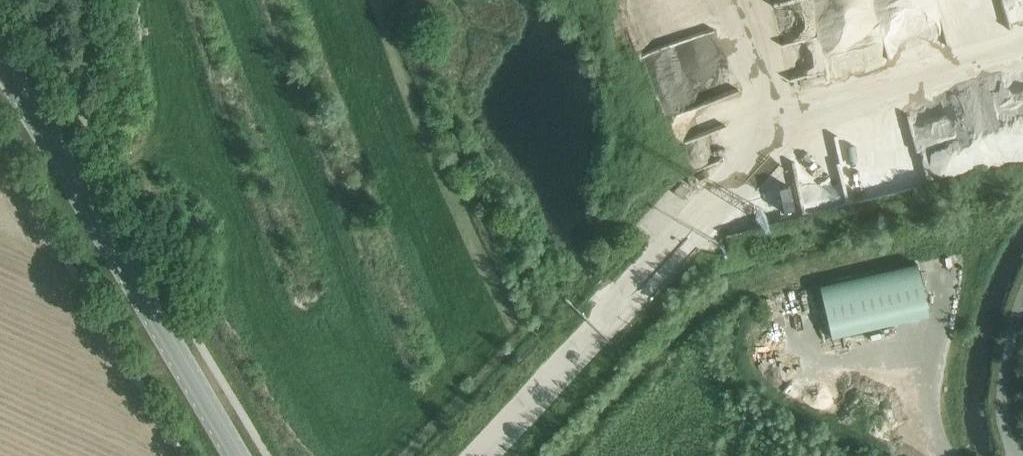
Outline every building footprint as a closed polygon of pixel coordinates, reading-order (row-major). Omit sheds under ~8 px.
[(666,117),(701,105),(681,43),(646,54),(666,117)] [(804,214),(855,202),(839,135),(807,143),(816,184),(807,186),(800,160),(792,162),(804,214)] [(916,267),(820,289),(832,339),(927,317),(916,267)]
